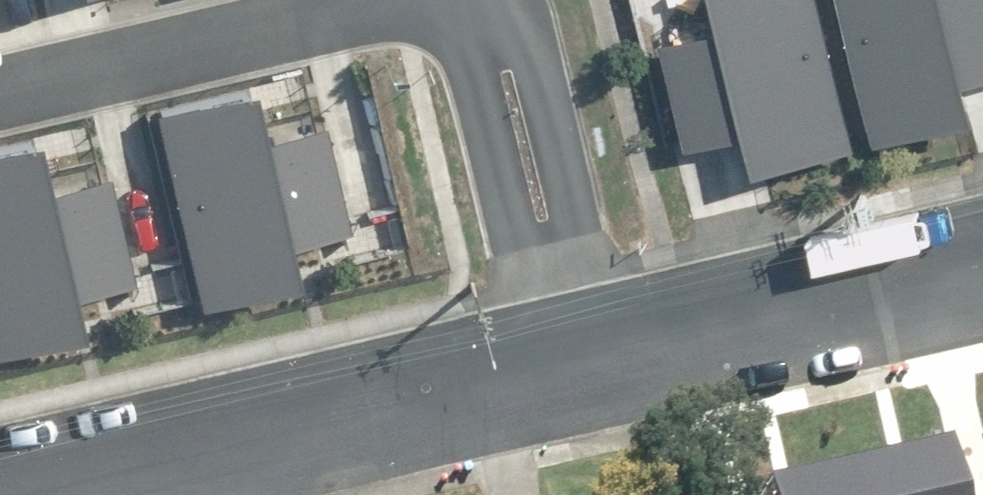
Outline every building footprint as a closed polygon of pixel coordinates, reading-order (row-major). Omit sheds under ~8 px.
[(747,8),(682,23),(706,131),(770,117),(778,155),(875,133),(845,0),(745,0),(747,8)] [(888,128),(982,107),(982,0),(860,0),(888,128)] [(272,76),(166,98),(210,296),(315,273),(306,229),(358,218),(335,114),(283,126),(272,76)] [(66,174),(55,127),(0,139),(0,342),(98,321),(89,281),(143,270),(120,163),(66,174)] [(777,494),(969,494),(956,444),(775,487),(777,494)]
